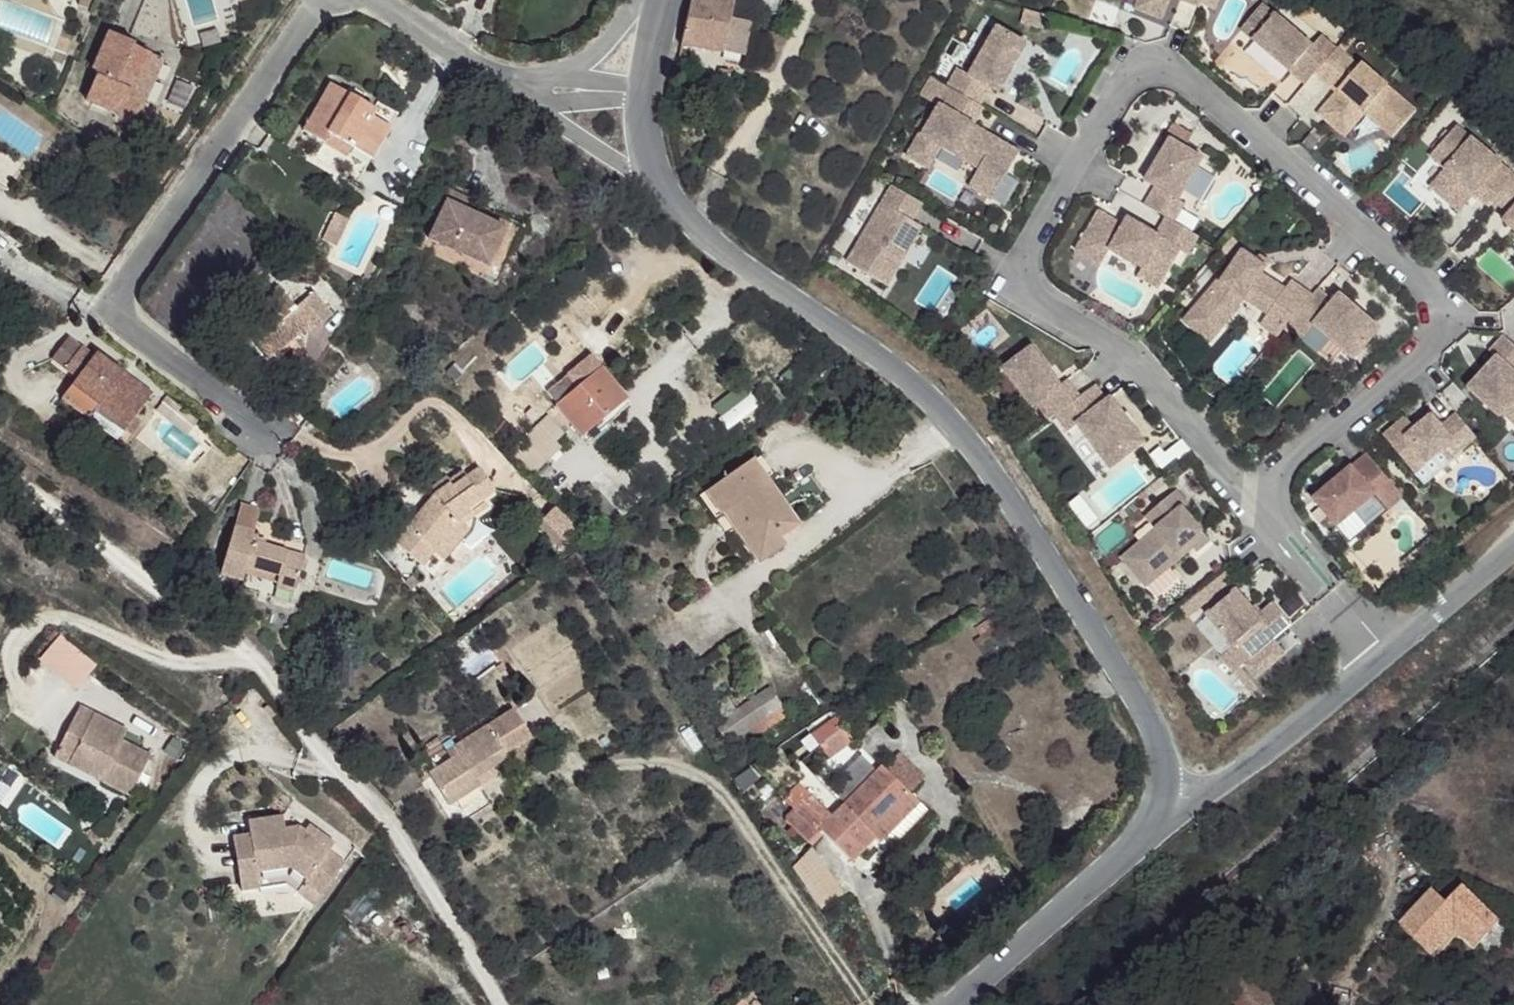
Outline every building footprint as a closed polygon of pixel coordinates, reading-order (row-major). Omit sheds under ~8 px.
[(678,43),(721,49),(729,0),(685,0),(678,43)] [(1136,11),(1161,23),(1171,0),(1141,0),(1136,11)] [(1181,5),(1200,13),(1202,9),(1206,0),(1171,0),(1181,5)] [(1202,9),(1214,16),(1221,0),(1206,0),(1202,9)] [(1049,15),(1026,8),(1023,20),(1045,27),(1049,15)] [(1308,49),(1259,8),(1237,33),(1303,87),(1313,76),(1334,53),(1317,38),(1308,49)] [(752,28),(733,24),(729,49),(749,52),(752,28)] [(958,64),(947,81),(976,99),(979,101),(990,84),(998,89),(1028,42),(999,25),(970,71),(958,64)] [(141,42),(111,31),(96,68),(102,72),(92,101),(111,110),(130,127),(148,107),(136,90),(141,82),(146,85),(156,58),(139,49),(141,42)] [(1334,95),(1315,117),(1341,140),(1362,117),(1389,142),(1413,115),(1359,68),(1356,71),(1335,52),(1334,53),(1313,76),(1334,95)] [(165,62),(156,58),(146,85),(141,82),(136,90),(148,107),(165,62)] [(976,99),(947,81),(936,99),(939,101),(921,128),(918,126),(904,149),(926,163),(939,142),(976,165),(965,182),(987,196),(1017,149),(965,117),(976,99)] [(379,111),(332,86),(307,137),(326,148),(330,138),(354,151),(376,167),(394,134),(374,121),(379,111)] [(404,118),(383,104),(379,111),(374,121),(394,134),(404,118)] [(1314,128),(1306,137),(1315,145),(1323,136),(1314,128)] [(1487,209),(1509,185),(1452,133),(1425,162),(1439,176),(1424,194),(1451,219),(1467,201),(1482,215),(1487,209)] [(354,151),(330,138),(326,148),(349,159),(354,151)] [(1166,140),(1141,181),(1150,187),(1139,204),(1160,218),(1168,223),(1180,205),(1173,201),(1198,160),(1166,140)] [(917,199),(887,180),(840,255),(879,280),(896,254),(889,250),(910,218),(906,215),(917,199)] [(1509,185),(1487,209),(1502,223),(1496,229),(1513,246),(1513,190),(1509,185)] [(429,220),(440,223),(450,204),(456,192),(443,187),(429,220)] [(508,232),(450,204),(440,223),(431,243),(491,271),(508,232)] [(1118,225),(1093,210),(1076,238),(1101,253),(1103,248),(1136,268),(1130,276),(1151,289),(1175,252),(1181,255),(1192,238),(1168,223),(1160,218),(1150,235),(1122,218),(1118,225)] [(910,218),(889,250),(896,254),(916,222),(910,218)] [(1275,330),(1303,299),(1284,284),(1278,292),(1254,275),(1258,270),(1236,253),(1214,284),(1210,282),(1184,311),(1209,333),(1229,311),(1228,310),(1235,300),(1261,315),(1252,325),(1268,338),(1275,330)] [(325,296),(300,279),(292,290),(316,309),(325,296)] [(285,296),(262,281),(247,298),(252,303),(239,322),(248,330),(241,341),(255,352),(278,324),(288,330),(296,319),(304,324),(316,309),(292,290),(285,296)] [(1325,305),(1309,292),(1303,299),(1275,330),(1290,344),(1305,328),(1344,363),(1371,333),(1331,298),(1325,305)] [(1184,311),(1176,321),(1201,343),(1209,333),(1184,311)] [(288,330),(278,324),(255,352),(265,360),(288,330)] [(1493,341),(1479,355),(1486,362),(1455,393),(1505,442),(1513,432),(1513,390),(1505,381),(1513,372),(1513,362),(1493,341)] [(1045,413),(1069,394),(1056,377),(1050,383),(1020,346),(993,368),(1023,406),(1027,403),(1039,418),(1045,413)] [(150,394),(98,354),(75,387),(101,407),(97,417),(124,436),(150,394)] [(623,400),(596,367),(554,402),(581,434),(623,400)] [(1097,400),(1084,382),(1069,394),(1045,413),(1056,429),(1066,422),(1099,468),(1134,443),(1101,397),(1097,400)] [(101,407),(75,387),(64,406),(90,425),(97,417),(101,407)] [(509,449),(532,471),(567,436),(545,413),(509,449)] [(124,436),(97,417),(90,425),(117,445),(124,436)] [(1394,422),(1372,440),(1402,478),(1428,458),(1441,448),(1448,457),(1465,444),(1446,420),(1430,432),(1420,421),(1412,427),(1404,434),(1401,430),(1394,422)] [(1409,424),(1401,430),(1404,434),(1412,427),(1409,424)] [(1441,448),(1428,458),(1436,467),(1448,457),(1441,448)] [(800,521),(753,458),(704,493),(754,556),(800,521)] [(1355,458),(1300,501),(1323,530),(1362,499),(1368,505),(1383,492),(1355,458)] [(489,485),(476,467),(465,472),(457,465),(441,474),(444,481),(428,489),(384,537),(410,557),(422,543),(444,519),(453,524),(481,503),(477,494),(489,485)] [(1133,537),(1110,556),(1133,585),(1181,547),(1184,551),(1198,541),(1171,508),(1176,504),(1165,490),(1134,515),(1145,527),(1133,537)] [(1145,527),(1134,515),(1122,525),(1133,537),(1145,527)] [(453,524),(444,519),(422,543),(432,553),(456,528),(453,524)] [(257,535),(236,528),(221,579),(240,585),(246,571),(275,580),(274,586),(296,592),(305,560),(254,543),(257,535)] [(1219,595),(1190,619),(1216,651),(1220,648),(1233,664),(1258,643),(1274,629),(1256,608),(1241,620),(1219,595)] [(1216,651),(1190,619),(1178,629),(1217,676),(1226,669),(1230,666),(1233,664),(1220,648),(1216,651)] [(74,689),(95,665),(59,634),(38,658),(74,689)] [(1233,664),(1230,666),(1241,681),(1270,657),(1258,643),(1233,664)] [(738,736),(782,717),(770,690),(727,710),(738,736)] [(827,758),(851,739),(831,713),(807,732),(827,758)] [(121,741),(76,718),(58,753),(111,779),(103,792),(130,806),(150,767),(131,758),(116,750),(121,741)] [(495,725),(453,751),(456,758),(420,779),(439,815),(473,794),(470,785),(489,775),(505,762),(496,744),(504,739),(495,725)] [(121,741),(116,750),(131,758),(139,748),(121,741)] [(111,779),(58,753),(52,769),(103,792),(111,779)] [(911,790),(924,774),(897,753),(885,769),(911,790)] [(920,804),(882,767),(832,820),(810,799),(785,826),(808,847),(818,835),(852,866),(876,842),(883,848),(920,804)] [(494,786),(489,775),(470,785),(473,794),(475,798),(494,786)] [(288,807),(286,812),(254,821),(254,868),(237,871),(242,888),(258,886),(261,872),(291,867),(323,890),(351,849),(288,807)] [(812,849),(788,866),(817,907),(841,890),(812,849)] [(1502,929),(1465,891),(1448,906),(1433,895),(1398,931),(1428,960),(1455,935),(1478,955),(1502,929)]
